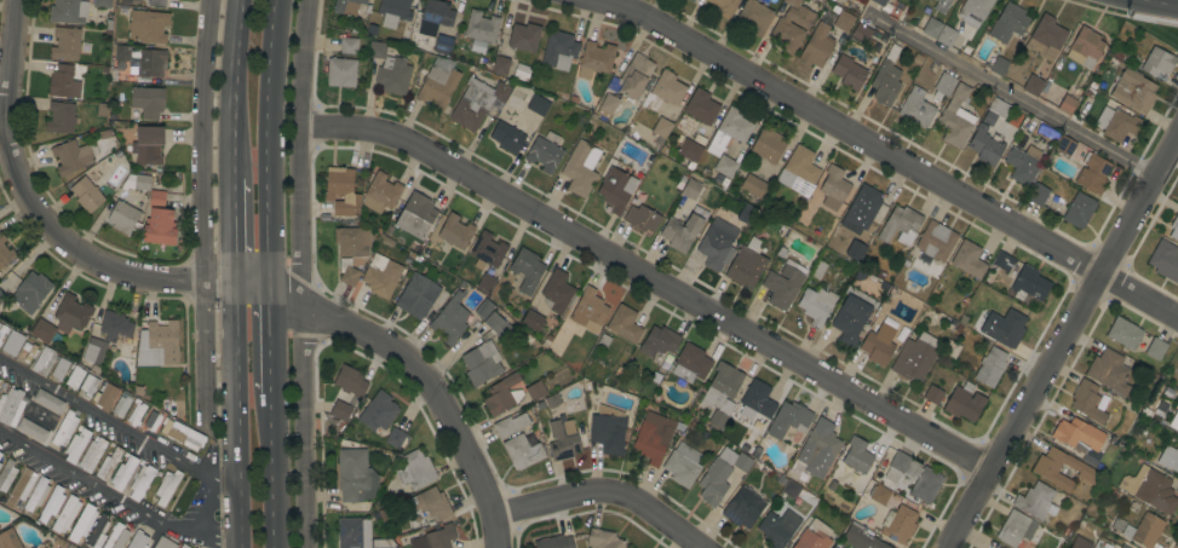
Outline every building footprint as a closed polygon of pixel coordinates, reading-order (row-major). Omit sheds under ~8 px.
[(53,6),(54,0),(80,0),(80,1),(87,2),(86,19),(84,19),(84,24),(48,22),(50,6),(53,6)] [(93,7),(94,0),(114,0),(114,8),(110,7),(110,8),(93,7)] [(332,12),(335,0),(367,0),(366,5),(358,4),(355,18),(332,12)] [(377,13),(379,0),(410,0),(408,10),(412,11),(409,21),(406,19),(404,21),(397,19),(393,30),(380,27),(383,16),(377,13)] [(416,33),(425,0),(435,0),(444,2),(449,4),(448,10),(455,11),(450,28),(438,24),(435,38),(416,33)] [(717,7),(703,0),(738,0),(726,21),(717,15),(718,12),(716,11),(717,7)] [(735,19),(746,0),(751,0),(754,0),(757,1),(755,2),(760,5),(760,4),(763,5),(763,7),(774,13),(759,39),(749,33),(751,31),(747,30),(749,27),(735,19)] [(782,1),(783,0),(801,0),(795,8),(782,1)] [(869,0),(885,8),(889,0),(869,0)] [(932,8),(937,0),(951,0),(949,2),(950,4),(943,15),(932,8)] [(958,12),(965,0),(994,0),(982,21),(981,21),(976,29),(960,21),(962,17),(958,15),(959,12),(958,12)] [(1005,45),(987,35),(994,21),(995,21),(1006,1),(1010,2),(1009,2),(1024,11),(1023,16),(1029,19),(1019,36),(1011,31),(1010,34),(1011,34),(1005,45)] [(792,57),(777,48),(780,45),(768,38),(778,18),(774,16),(781,2),(795,10),(799,5),(801,7),(803,5),(808,8),(806,10),(815,15),(806,30),(789,21),(788,22),(805,33),(792,57)] [(494,39),(493,44),(487,42),(483,54),(470,51),(472,39),(464,36),(470,8),(481,12),(479,17),(489,19),(490,16),(500,18),(495,36),(498,36),(496,40),(494,39)] [(169,13),(168,24),(162,24),(162,34),(166,34),(166,45),(148,44),(146,45),(144,45),(144,42),(139,42),(139,40),(127,39),(128,30),(126,29),(127,22),(128,23),(130,10),(169,13)] [(846,33),(832,24),(840,10),(855,18),(846,33)] [(1044,12),(1053,18),(1055,19),(1053,24),(1068,33),(1056,54),(1055,53),(1051,58),(1052,58),(1051,62),(1042,56),(1041,57),(1024,47),(1044,12)] [(921,31),(929,17),(943,24),(935,40),(921,31)] [(818,21),(829,27),(824,35),(834,41),(833,44),(834,44),(820,69),(810,64),(809,67),(797,59),(818,21)] [(534,54),(512,48),(512,50),(510,50),(510,47),(506,47),(510,36),(508,36),(510,31),(510,33),(512,23),(525,27),(527,23),(541,28),(534,54)] [(872,31),(868,39),(875,42),(870,50),(864,46),(850,36),(857,23),(872,31)] [(368,24),(377,25),(374,36),(366,34),(368,24)] [(949,48),(935,40),(943,24),(958,33),(949,48)] [(1081,25),(1090,30),(1099,36),(1098,40),(1104,44),(1090,70),(1080,64),(1080,63),(1067,54),(1069,50),(1068,48),(1081,25)] [(50,58),(51,47),(53,47),(53,46),(56,46),(57,38),(52,38),(53,27),(71,29),(71,27),(75,27),(75,29),(80,29),(79,44),(80,44),(80,51),(77,51),(77,60),(50,58)] [(552,69),(553,68),(540,64),(550,29),(573,36),(571,41),(579,44),(575,59),(570,58),(567,73),(552,69)] [(453,39),(449,56),(433,51),(437,35),(453,39)] [(339,53),(340,38),(358,39),(357,54),(339,53)] [(609,74),(599,71),(599,73),(592,71),(590,81),(576,77),(580,62),(577,60),(579,58),(581,58),(586,40),(596,42),(594,47),(604,50),(605,44),(615,46),(609,74)] [(377,67),(381,68),(383,59),(368,58),(369,41),(386,44),(385,57),(392,58),(393,57),(406,59),(404,65),(412,67),(404,97),(380,91),(381,85),(374,83),(377,67)] [(891,65),(901,71),(897,79),(900,80),(898,82),(901,83),(893,96),(895,97),(887,108),(886,106),(885,109),(881,106),(883,105),(880,104),(879,105),(874,103),(875,102),(874,100),(874,98),(870,96),(874,88),(868,85),(884,58),(892,44),(901,48),(891,65)] [(161,77),(137,76),(138,74),(136,74),(137,70),(128,70),(128,62),(114,60),(114,45),(130,46),(130,52),(139,52),(139,50),(166,51),(165,60),(166,60),(165,70),(162,70),(161,77)] [(1153,46),(1166,53),(1167,53),(1177,58),(1168,73),(1167,73),(1166,75),(1159,71),(1154,77),(1139,69),(1153,46)] [(636,52),(645,58),(645,59),(655,64),(634,100),(617,91),(621,86),(620,85),(621,81),(620,80),(636,52)] [(852,60),(851,63),(867,71),(856,92),(839,82),(841,79),(831,73),(840,53),(852,60)] [(919,65),(910,60),(914,53),(923,57),(919,65)] [(506,76),(490,73),(495,56),(510,59),(506,76)] [(983,67),(986,63),(990,65),(996,56),(1009,63),(1000,76),(983,67)] [(354,88),(327,86),(327,82),(326,82),(328,58),(332,58),(332,57),(334,57),(334,59),(356,60),(354,88)] [(441,114),(431,109),(433,104),(425,99),(423,103),(414,98),(421,85),(420,83),(425,75),(426,76),(436,57),(455,62),(452,69),(460,74),(441,114)] [(531,69),(525,82),(512,77),(517,63),(531,69)] [(79,98),(47,96),(50,76),(51,76),(52,71),(56,71),(56,64),(73,65),(71,81),(80,81),(79,98)] [(1145,115),(1130,106),(1130,108),(1109,97),(1125,68),(1140,76),(1140,77),(1156,86),(1153,93),(1155,96),(1145,115)] [(677,106),(668,102),(667,103),(649,93),(662,69),(676,76),(673,81),(686,88),(677,106)] [(947,97),(932,88),(942,71),(956,80),(947,97)] [(1021,90),(1030,74),(1044,82),(1035,97),(1021,90)] [(448,119),(469,83),(466,82),(469,76),(493,90),(498,81),(511,88),(502,104),(494,99),(488,110),(487,114),(485,113),(473,133),(448,119)] [(959,150),(941,139),(946,129),(935,123),(943,109),(944,109),(952,96),(950,96),(958,82),(971,88),(962,103),(960,102),(956,108),(976,117),(972,125),(959,150)] [(926,126),(925,126),(924,129),(896,114),(913,85),(925,92),(920,99),(936,109),(926,126)] [(163,88),(163,109),(161,109),(161,113),(157,113),(157,121),(140,120),(142,109),(130,108),(130,87),(163,88)] [(709,126),(683,111),(696,87),(709,94),(707,99),(720,106),(709,126)] [(544,99),(546,96),(551,99),(548,103),(551,103),(542,117),(525,108),(533,93),(544,99)] [(607,93),(619,100),(611,115),(610,115),(608,120),(596,113),(599,108),(598,108),(607,93)] [(1078,102),(1069,116),(1057,109),(1065,94),(1078,102)] [(1002,119),(996,116),(990,127),(981,121),(987,110),(986,110),(993,97),(1010,105),(1002,119)] [(51,121),(51,111),(47,111),(48,102),(61,103),(61,100),(69,102),(69,104),(74,104),(73,117),(75,117),(74,125),(73,125),(71,134),(54,132),(54,133),(44,132),(45,121),(51,121)] [(743,144),(729,137),(718,158),(705,151),(729,105),(742,113),(740,117),(753,125),(743,144)] [(1101,133),(1105,125),(1104,125),(1105,121),(1107,122),(1114,109),(1131,117),(1132,115),(1142,120),(1140,123),(1134,135),(1126,132),(1119,144),(1101,133)] [(673,125),(665,139),(663,139),(660,146),(654,143),(657,135),(650,132),(659,116),(673,125)] [(498,146),(499,144),(488,138),(498,120),(501,122),(505,117),(515,122),(512,126),(517,129),(516,131),(525,135),(515,156),(498,146)] [(993,167),(976,158),(978,154),(966,146),(976,129),(975,129),(979,122),(988,127),(984,133),(989,135),(988,138),(1000,144),(1001,143),(1005,144),(993,167)] [(749,151),(763,126),(788,140),(775,165),(772,165),(772,166),(766,162),(768,161),(749,151)] [(163,127),(163,145),(159,145),(159,156),(162,156),(161,165),(159,165),(159,166),(153,166),(153,165),(143,165),(143,167),(140,167),(140,165),(136,165),(136,154),(132,154),(132,144),(136,144),(136,127),(163,127)] [(998,137),(1004,127),(1012,132),(1007,142),(998,137)] [(536,135),(548,143),(548,142),(544,138),(547,131),(561,138),(556,146),(563,151),(550,175),(540,171),(542,166),(534,161),(533,165),(523,160),(536,135)] [(1069,157),(1055,149),(1062,135),(1076,144),(1069,157)] [(695,163),(676,152),(684,138),(703,149),(695,163)] [(76,148),(87,144),(87,145),(94,143),(98,155),(91,157),(93,165),(85,169),(84,167),(69,173),(69,174),(59,178),(54,168),(61,166),(57,156),(54,157),(54,156),(52,157),(48,149),(74,139),(76,148)] [(579,139),(602,151),(591,171),(598,175),(584,200),(565,190),(571,179),(559,173),(579,139)] [(814,167),(822,172),(806,201),(799,197),(795,192),(775,181),(795,144),(810,151),(810,149),(821,155),(814,167)] [(1023,154),(1028,145),(1041,152),(1039,156),(1046,160),(1030,186),(1029,185),(1027,188),(1009,178),(1013,168),(1002,161),(1011,146),(1023,154)] [(1098,196),(1073,183),(1081,167),(1085,169),(1087,167),(1084,165),(1084,163),(1081,162),(1086,151),(1090,154),(1090,152),(1111,165),(1103,179),(1107,180),(1098,196)] [(739,165),(730,179),(713,169),(722,155),(739,165)] [(839,179),(851,185),(841,203),(840,202),(835,212),(821,204),(826,195),(818,191),(827,174),(824,173),(829,163),(844,172),(839,179)] [(610,166),(628,177),(630,175),(638,181),(619,217),(609,212),(611,207),(602,201),(603,197),(596,194),(602,183),(601,183),(610,166)] [(354,169),(352,194),(361,195),(356,217),(333,217),(333,201),(324,201),(327,167),(354,169)] [(377,171),(386,175),(384,180),(392,185),(395,181),(403,186),(395,203),(396,203),(395,207),(392,206),(390,210),(384,207),(379,214),(361,204),(363,195),(377,171)] [(766,184),(759,200),(739,188),(747,173),(766,184)] [(150,177),(149,191),(133,190),(134,174),(150,177)] [(75,200),(77,198),(69,189),(84,175),(94,188),(96,186),(97,189),(96,190),(104,200),(87,215),(75,200)] [(701,185),(693,201),(679,194),(689,178),(701,185)] [(879,223),(870,218),(864,229),(844,217),(851,204),(850,204),(862,183),(881,194),(879,197),(890,203),(879,223)] [(1040,207),(1025,200),(1035,183),(1050,190),(1040,207)] [(165,191),(163,209),(173,210),(172,220),(171,220),(171,223),(174,223),(173,229),(176,229),(173,246),(142,242),(143,225),(144,225),(145,218),(146,219),(150,190),(165,191)] [(393,225),(412,191),(430,201),(429,202),(433,204),(431,208),(437,210),(421,241),(393,225)] [(1081,230),(1079,227),(1078,229),(1061,219),(1076,191),(1097,203),(1081,230)] [(140,212),(127,236),(111,227),(113,224),(105,220),(116,200),(140,212)] [(630,206),(637,209),(639,204),(661,217),(653,233),(644,229),(643,232),(621,220),(630,206)] [(908,248),(895,241),(900,232),(897,230),(887,246),(875,238),(895,206),(902,209),(903,206),(924,218),(914,232),(915,233),(908,248)] [(1170,227),(1177,211),(1177,242),(1168,236),(1172,229),(1170,227)] [(444,221),(449,212),(459,217),(456,221),(465,227),(467,224),(475,227),(466,243),(469,244),(467,248),(465,247),(462,250),(450,244),(450,246),(443,242),(444,241),(437,236),(444,221)] [(683,255),(667,246),(670,242),(659,236),(668,217),(680,224),(679,226),(682,227),(690,213),(703,220),(683,255)] [(713,217),(739,231),(729,247),(735,250),(726,266),(723,264),(718,273),(716,271),(716,272),(702,265),(707,258),(695,250),(713,217)] [(943,263),(931,256),(930,258),(923,253),(923,252),(914,247),(919,237),(918,236),(920,232),(921,233),(930,219),(959,236),(943,263)] [(338,256),(338,244),(334,244),(334,229),(362,227),(362,231),(369,231),(369,248),(367,248),(368,256),(338,256)] [(482,230),(492,235),(489,241),(498,246),(500,241),(508,246),(499,263),(500,263),(499,265),(498,265),(495,269),(484,263),(481,271),(472,266),(477,259),(469,254),(482,230)] [(1,270),(0,271),(0,231),(6,240),(2,243),(8,250),(11,248),(17,256),(6,265),(7,267),(2,271),(1,270)] [(741,244),(746,247),(751,236),(760,241),(754,253),(768,260),(762,271),(752,288),(743,283),(742,287),(723,276),(741,244)] [(949,264),(962,238),(981,249),(976,259),(988,265),(979,281),(949,264)] [(1160,238),(1177,248),(1177,286),(1154,272),(1156,269),(1147,263),(1160,238)] [(536,256),(534,260),(546,266),(538,281),(538,282),(529,298),(517,290),(524,276),(518,272),(517,275),(506,270),(508,265),(510,266),(521,247),(536,256)] [(998,250),(1015,259),(1007,272),(990,264),(998,250)] [(360,272),(352,288),(338,281),(341,272),(339,273),(339,259),(350,259),(350,267),(360,272)] [(387,301),(369,292),(370,289),(366,287),(367,284),(360,281),(368,266),(380,272),(381,270),(387,259),(403,267),(387,301)] [(766,302),(771,292),(760,285),(769,271),(786,281),(787,278),(778,275),(785,264),(783,264),(786,259),(806,270),(804,275),(805,275),(785,312),(766,302)] [(818,260),(827,265),(818,281),(809,276),(818,260)] [(1023,264),(1039,272),(1036,275),(1051,283),(1040,302),(1018,289),(1017,293),(1010,289),(1023,264)] [(561,316),(547,308),(542,296),(540,294),(554,267),(567,275),(563,283),(575,289),(561,316)] [(18,307),(19,306),(10,298),(15,292),(30,271),(36,276),(39,273),(53,285),(36,305),(38,306),(29,316),(18,307)] [(393,305),(404,288),(403,288),(413,271),(441,289),(419,322),(393,305)] [(483,272),(496,279),(489,294),(476,287),(483,272)] [(582,294),(581,293),(586,284),(596,290),(593,295),(603,301),(602,305),(609,308),(603,321),(601,327),(588,321),(585,329),(568,319),(582,294)] [(837,340),(841,333),(829,325),(846,295),(844,294),(847,285),(878,302),(874,311),(870,310),(855,338),(858,339),(854,348),(851,346),(850,347),(837,340)] [(827,293),(828,290),(837,296),(818,329),(809,324),(812,318),(801,313),(804,310),(795,306),(803,294),(801,294),(805,288),(815,294),(818,288),(827,293)] [(449,347),(441,341),(444,336),(437,330),(435,333),(427,327),(458,289),(460,293),(461,290),(465,294),(456,305),(470,315),(465,319),(466,319),(462,324),(466,327),(449,347)] [(65,292),(75,296),(73,302),(81,306),(84,302),(92,307),(91,308),(93,310),(91,317),(90,316),(84,328),(82,327),(80,331),(71,327),(68,334),(54,328),(59,321),(52,317),(65,292)] [(619,304),(637,313),(632,323),(643,330),(634,345),(605,328),(619,304)] [(1027,318),(1022,328),(1024,329),(1013,350),(1010,348),(1010,350),(987,336),(990,330),(986,327),(993,315),(1001,319),(1009,307),(1027,318)] [(545,319),(536,334),(519,323),(528,308),(545,319)] [(104,310),(123,315),(122,318),(127,319),(126,322),(134,324),(131,340),(122,338),(120,345),(104,341),(105,334),(98,333),(104,310)] [(493,311),(510,327),(500,339),(482,322),(493,311)] [(1116,316),(1143,330),(1140,334),(1143,334),(1133,352),(1126,347),(1126,348),(1122,347),(1122,346),(1105,336),(1116,316)] [(29,334),(39,318),(57,329),(47,345),(29,334)] [(145,367),(145,348),(137,348),(139,330),(146,330),(146,324),(146,322),(155,322),(156,325),(166,325),(166,321),(176,319),(178,365),(145,367)] [(896,330),(889,342),(895,346),(883,368),(866,359),(868,354),(857,348),(868,330),(874,334),(881,322),(896,330)] [(5,333),(0,340),(0,324),(8,329),(6,334),(5,333)] [(637,351),(642,341),(643,342),(653,325),(660,330),(662,327),(682,338),(672,354),(665,350),(662,354),(656,351),(651,358),(637,351)] [(558,329),(567,334),(556,353),(548,350),(558,329)] [(907,339),(913,342),(915,338),(916,339),(921,331),(941,342),(936,350),(937,351),(919,383),(912,379),(910,382),(889,369),(907,339)] [(13,356),(12,357),(7,354),(8,353),(2,350),(11,333),(18,336),(23,339),(13,356)] [(90,336),(108,344),(99,367),(81,359),(90,336)] [(1153,336),(1167,345),(1159,362),(1144,353),(1153,336)] [(948,339),(961,346),(954,359),(941,352),(948,339)] [(465,373),(467,371),(459,356),(489,340),(500,359),(498,362),(502,371),(496,376),(495,375),(472,388),(465,373)] [(27,364),(22,360),(23,358),(16,356),(23,341),(30,345),(33,341),(38,345),(35,348),(36,350),(31,359),(30,358),(27,364)] [(685,341),(705,352),(702,356),(712,362),(702,381),(694,376),(690,385),(686,382),(683,388),(673,383),(677,377),(671,374),(676,364),(673,363),(685,341)] [(44,346),(54,352),(53,356),(56,357),(45,376),(42,375),(42,376),(30,370),(44,346)] [(981,364),(978,363),(982,357),(984,358),(990,346),(1007,354),(1004,362),(1006,363),(992,388),(972,379),(981,364)] [(1084,375),(1094,356),(1098,358),(1104,347),(1124,358),(1120,364),(1130,370),(1122,383),(1130,387),(1125,397),(1084,375)] [(58,359),(63,362),(64,360),(69,363),(61,381),(54,379),(56,376),(51,374),(58,359)] [(717,371),(713,369),(718,360),(745,375),(730,400),(724,397),(718,409),(713,406),(712,409),(708,406),(709,405),(705,402),(703,405),(699,403),(717,371)] [(360,373),(358,375),(363,376),(361,380),(368,383),(361,398),(349,392),(347,394),(340,391),(341,390),(332,385),(340,367),(341,364),(360,373)] [(73,371),(77,374),(80,369),(85,371),(75,391),(69,387),(70,386),(65,383),(73,371)] [(516,371),(517,374),(518,373),(519,375),(518,376),(521,380),(506,388),(515,404),(502,410),(504,411),(492,419),(483,404),(484,403),(483,400),(490,396),(487,388),(501,380),(516,371)] [(90,397),(84,394),(93,376),(99,380),(90,397)] [(747,390),(745,388),(747,386),(748,387),(753,377),(771,388),(765,398),(777,404),(769,420),(755,413),(751,421),(737,415),(743,405),(739,403),(747,390)] [(1081,379),(1098,387),(1094,394),(1098,397),(1093,406),(1108,415),(1102,426),(1087,417),(1069,406),(1074,399),(1070,398),(1081,379)] [(539,380),(547,394),(531,403),(524,388),(539,380)] [(955,385),(961,388),(965,381),(973,386),(970,393),(971,394),(969,397),(971,399),(975,392),(987,399),(983,406),(982,406),(973,422),(959,415),(956,419),(942,410),(955,385)] [(105,414),(99,409),(100,408),(94,404),(96,403),(91,400),(96,392),(99,394),(100,392),(98,391),(100,385),(103,386),(105,382),(119,391),(105,414)] [(930,385),(943,392),(942,397),(943,398),(942,402),(939,400),(936,405),(923,398),(930,385)] [(8,426),(0,422),(0,394),(5,397),(6,394),(5,393),(6,391),(7,391),(10,387),(16,391),(17,390),(24,392),(22,396),(23,396),(21,400),(21,399),(16,410),(18,411),(17,414),(15,413),(12,419),(15,420),(12,425),(10,423),(8,426)] [(64,403),(58,415),(31,399),(38,388),(64,403)] [(379,390),(391,398),(389,402),(390,403),(391,402),(396,405),(396,406),(400,409),(383,431),(378,426),(373,432),(356,420),(379,390)] [(544,399),(557,393),(561,402),(547,408),(544,399)] [(120,396),(123,398),(125,397),(131,400),(121,419),(120,417),(120,419),(115,416),(116,415),(115,415),(115,414),(111,411),(120,396)] [(352,408),(345,423),(328,415),(335,399),(352,408)] [(782,402),(791,405),(792,403),(797,405),(798,404),(806,408),(805,410),(814,415),(803,434),(788,426),(780,440),(765,433),(782,402)] [(137,403),(140,405),(142,403),(146,406),(138,421),(140,422),(137,427),(134,425),(133,427),(128,425),(130,423),(126,421),(137,403)] [(601,455),(602,444),(588,443),(591,415),(597,415),(598,404),(624,413),(624,417),(627,417),(626,431),(624,429),(622,443),(625,443),(624,446),(622,446),(622,456),(601,455)] [(1139,413),(1142,409),(1143,410),(1144,408),(1153,413),(1150,419),(1139,413)] [(68,409),(74,413),(73,416),(77,419),(63,448),(58,444),(57,446),(50,443),(68,409)] [(1168,425),(1177,409),(1177,432),(1176,431),(1177,429),(1168,425)] [(150,410),(155,414),(156,411),(162,414),(160,419),(161,419),(155,429),(156,431),(154,435),(151,433),(149,437),(144,434),(145,432),(140,429),(150,410)] [(667,420),(668,419),(677,422),(666,448),(665,448),(660,458),(661,458),(656,469),(647,465),(649,458),(638,455),(639,451),(631,448),(636,437),(636,435),(645,410),(667,420)] [(728,417),(720,431),(707,423),(708,420),(707,420),(709,416),(711,417),(714,410),(728,417)] [(508,416),(511,420),(524,413),(530,423),(516,429),(516,431),(499,439),(492,425),(508,416)] [(165,435),(157,432),(166,414),(173,417),(172,421),(165,435)] [(809,434),(806,434),(809,431),(810,432),(818,416),(834,425),(831,432),(835,434),(833,437),(841,442),(821,480),(803,471),(805,466),(794,460),(809,434)] [(48,433),(42,443),(16,428),(22,417),(48,433)] [(1061,442),(1061,443),(1050,437),(1058,422),(1059,422),(1061,420),(1068,425),(1071,417),(1086,425),(1105,434),(1096,452),(1087,448),(1084,455),(1061,442)] [(552,462),(547,444),(556,442),(554,438),(551,439),(547,422),(561,419),(561,422),(571,420),(575,432),(576,431),(581,451),(573,452),(574,456),(552,462)] [(207,438),(203,444),(202,444),(201,449),(197,448),(195,451),(165,435),(172,421),(207,438)] [(74,434),(77,437),(80,432),(76,429),(79,425),(82,427),(81,428),(91,433),(73,465),(64,460),(67,455),(63,452),(74,434)] [(384,443),(392,427),(406,434),(397,450),(384,443)] [(516,472),(512,465),(511,465),(501,444),(522,433),(529,448),(539,443),(546,457),(516,472)] [(850,445),(846,444),(851,435),(867,444),(862,451),(874,457),(863,475),(856,471),(856,473),(852,471),(854,469),(840,462),(850,445)] [(91,440),(94,443),(98,437),(108,443),(90,474),(80,469),(81,468),(76,466),(91,440)] [(668,478),(671,474),(661,468),(672,449),(674,450),(679,442),(701,455),(696,463),(701,467),(686,490),(668,478)] [(1176,450),(1177,446),(1177,474),(1168,468),(1167,469),(1156,462),(1166,445),(1176,450)] [(105,456),(109,458),(115,446),(123,450),(105,483),(98,478),(94,475),(105,456)] [(723,483),(728,486),(719,498),(720,500),(713,509),(700,500),(701,498),(699,496),(703,489),(696,484),(706,472),(705,471),(716,457),(724,446),(736,456),(740,451),(753,461),(745,474),(730,465),(729,467),(732,469),(723,483)] [(1040,455),(1044,456),(1050,446),(1065,455),(1065,454),(1101,473),(1093,485),(1076,475),(1078,473),(1062,463),(1057,472),(1074,483),(1068,494),(1050,483),(1050,481),(1030,471),(1040,455)] [(400,457),(418,448),(423,457),(426,456),(437,478),(433,479),(435,480),(412,491),(408,484),(401,486),(393,472),(403,467),(400,457)] [(337,450),(366,449),(366,468),(370,468),(378,475),(378,489),(372,500),(363,500),(363,503),(340,503),(340,490),(338,490),(337,450)] [(896,450),(910,458),(901,475),(900,474),(895,484),(883,478),(889,468),(886,467),(896,450)] [(120,463),(123,466),(127,458),(122,456),(123,452),(138,460),(120,492),(111,488),(113,484),(109,483),(120,463)] [(5,494),(0,491),(0,471),(7,458),(15,462),(12,467),(17,471),(5,494)] [(1116,488),(1133,495),(1145,466),(1139,463),(1132,479),(1122,474),(1116,488)] [(142,465),(145,467),(146,466),(155,471),(137,502),(128,497),(132,491),(128,489),(142,465)] [(1142,465),(1148,468),(1149,467),(1172,480),(1168,488),(1173,491),(1171,496),(1177,500),(1168,517),(1132,496),(1133,495),(1126,491),(1142,465)] [(929,504),(920,500),(916,506),(912,503),(915,497),(908,494),(918,477),(913,475),(918,466),(923,468),(924,466),(941,475),(941,477),(943,478),(929,504)] [(24,467),(31,472),(36,475),(22,502),(17,498),(11,508),(4,504),(24,467)] [(161,481),(159,480),(161,477),(162,478),(166,472),(172,475),(176,469),(183,474),(162,508),(155,504),(156,502),(150,498),(161,481)] [(40,475),(47,480),(45,485),(50,488),(39,507),(34,504),(30,512),(22,508),(40,475)] [(1011,504),(1017,494),(1023,497),(1028,488),(1032,489),(1036,480),(1055,491),(1048,503),(1058,508),(1053,517),(1046,512),(1041,521),(1011,504)] [(883,506),(869,498),(870,496),(867,495),(873,485),(875,486),(877,484),(890,492),(883,506)] [(54,485),(63,489),(61,494),(64,496),(53,517),(50,514),(45,524),(36,520),(54,485)] [(766,503),(747,530),(740,525),(739,527),(720,514),(742,485),(766,503)] [(433,486),(438,494),(441,492),(453,514),(437,523),(433,515),(429,518),(426,510),(421,514),(418,508),(413,510),(408,500),(433,486)] [(69,495),(76,498),(75,501),(81,503),(68,529),(69,529),(67,533),(65,533),(64,535),(59,531),(58,533),(50,529),(69,495)] [(86,503),(94,508),(93,510),(97,513),(84,537),(80,536),(79,537),(82,538),(79,546),(67,538),(86,503)] [(904,546),(901,544),(900,544),(878,533),(881,526),(880,525),(889,509),(893,513),(900,504),(918,514),(912,524),(915,525),(904,546)] [(1021,536),(1014,547),(1011,547),(998,540),(1002,532),(999,531),(1011,509),(1038,524),(1028,541),(1021,536)] [(791,536),(782,547),(767,547),(771,543),(762,537),(763,535),(755,529),(768,510),(778,519),(780,518),(795,529),(791,536)] [(1165,523),(1150,547),(1145,547),(1120,533),(1126,524),(1134,530),(1145,512),(1165,523)] [(105,536),(99,547),(96,546),(94,547),(91,547),(84,543),(100,513),(108,517),(105,521),(109,523),(103,535),(105,536)] [(1117,531),(1109,526),(1115,515),(1124,520),(1117,531)] [(369,520),(370,547),(338,547),(337,519),(361,518),(361,520),(369,520)] [(130,532),(120,547),(102,547),(116,521),(125,526),(123,529),(130,532)] [(448,541),(450,547),(422,547),(421,544),(426,543),(424,535),(442,529),(441,525),(453,521),(458,537),(448,541)] [(867,547),(866,547),(858,547),(841,540),(851,521),(873,532),(872,536),(878,540),(877,542),(889,547),(870,547),(867,547)] [(11,527),(22,547),(0,547),(0,533),(11,527)] [(151,544),(149,547),(125,547),(137,527),(149,536),(146,541),(151,544)] [(624,541),(622,547),(594,547),(590,547),(591,546),(586,544),(590,527),(599,530),(615,533),(614,535),(617,540),(624,541)] [(832,542),(827,547),(791,547),(798,538),(797,538),(805,527),(814,533),(816,530),(832,542)] [(177,546),(175,547),(152,547),(160,535),(177,546)] [(570,536),(573,547),(535,547),(534,542),(562,535),(563,537),(570,536)] [(1092,544),(1090,547),(1069,547),(1076,536),(1092,544)] [(397,547),(371,547),(370,540),(390,540),(397,547)]
